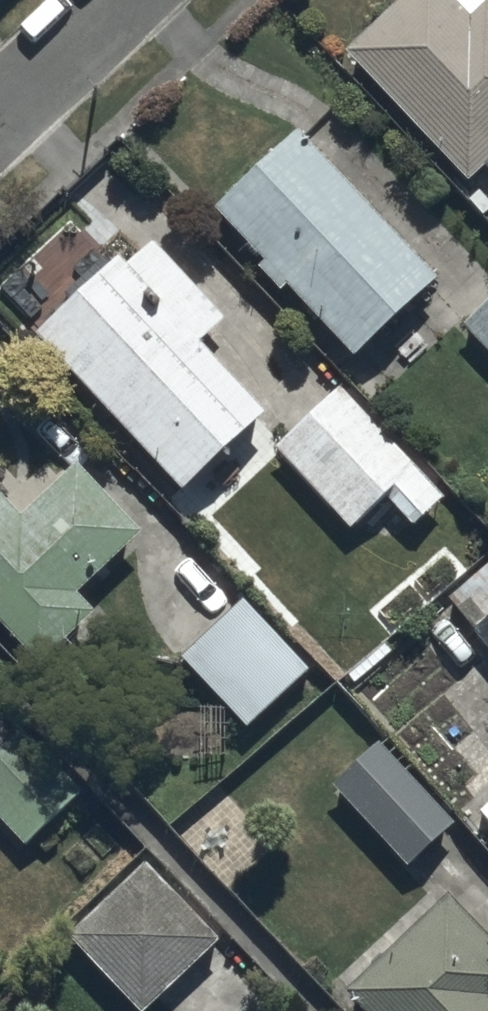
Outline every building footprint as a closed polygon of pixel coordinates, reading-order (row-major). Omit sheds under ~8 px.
[(350,41),(471,177),(487,161),(487,0),(396,0),(350,41)] [(300,123),(215,199),(264,257),(258,262),(280,286),(287,281),(350,351),(436,274),(300,123)] [(123,247),(35,329),(181,484),(266,403),(202,335),(224,315),(153,240),(133,258),(123,247)] [(457,319),(487,351),(487,289),(457,319)] [(340,380),(274,440),(352,524),(386,493),(418,528),(450,499),(340,380)] [(38,659),(95,607),(78,589),(143,529),(78,459),(23,509),(0,484),(0,618),(38,659)] [(449,596),(487,642),(487,564),(449,596)] [(244,594),(178,655),(246,729),(312,668),(244,594)] [(0,744),(0,812),(30,842),(80,792),(17,728),(0,744)] [(380,735),(333,779),(410,861),(457,817),(380,735)] [(476,803),(487,816),(487,792),(476,803)] [(138,1010),(143,1010),(222,934),(146,856),(65,937),(138,1010)] [(343,985),(368,1010),(487,1010),(487,930),(446,886),(343,985)]
